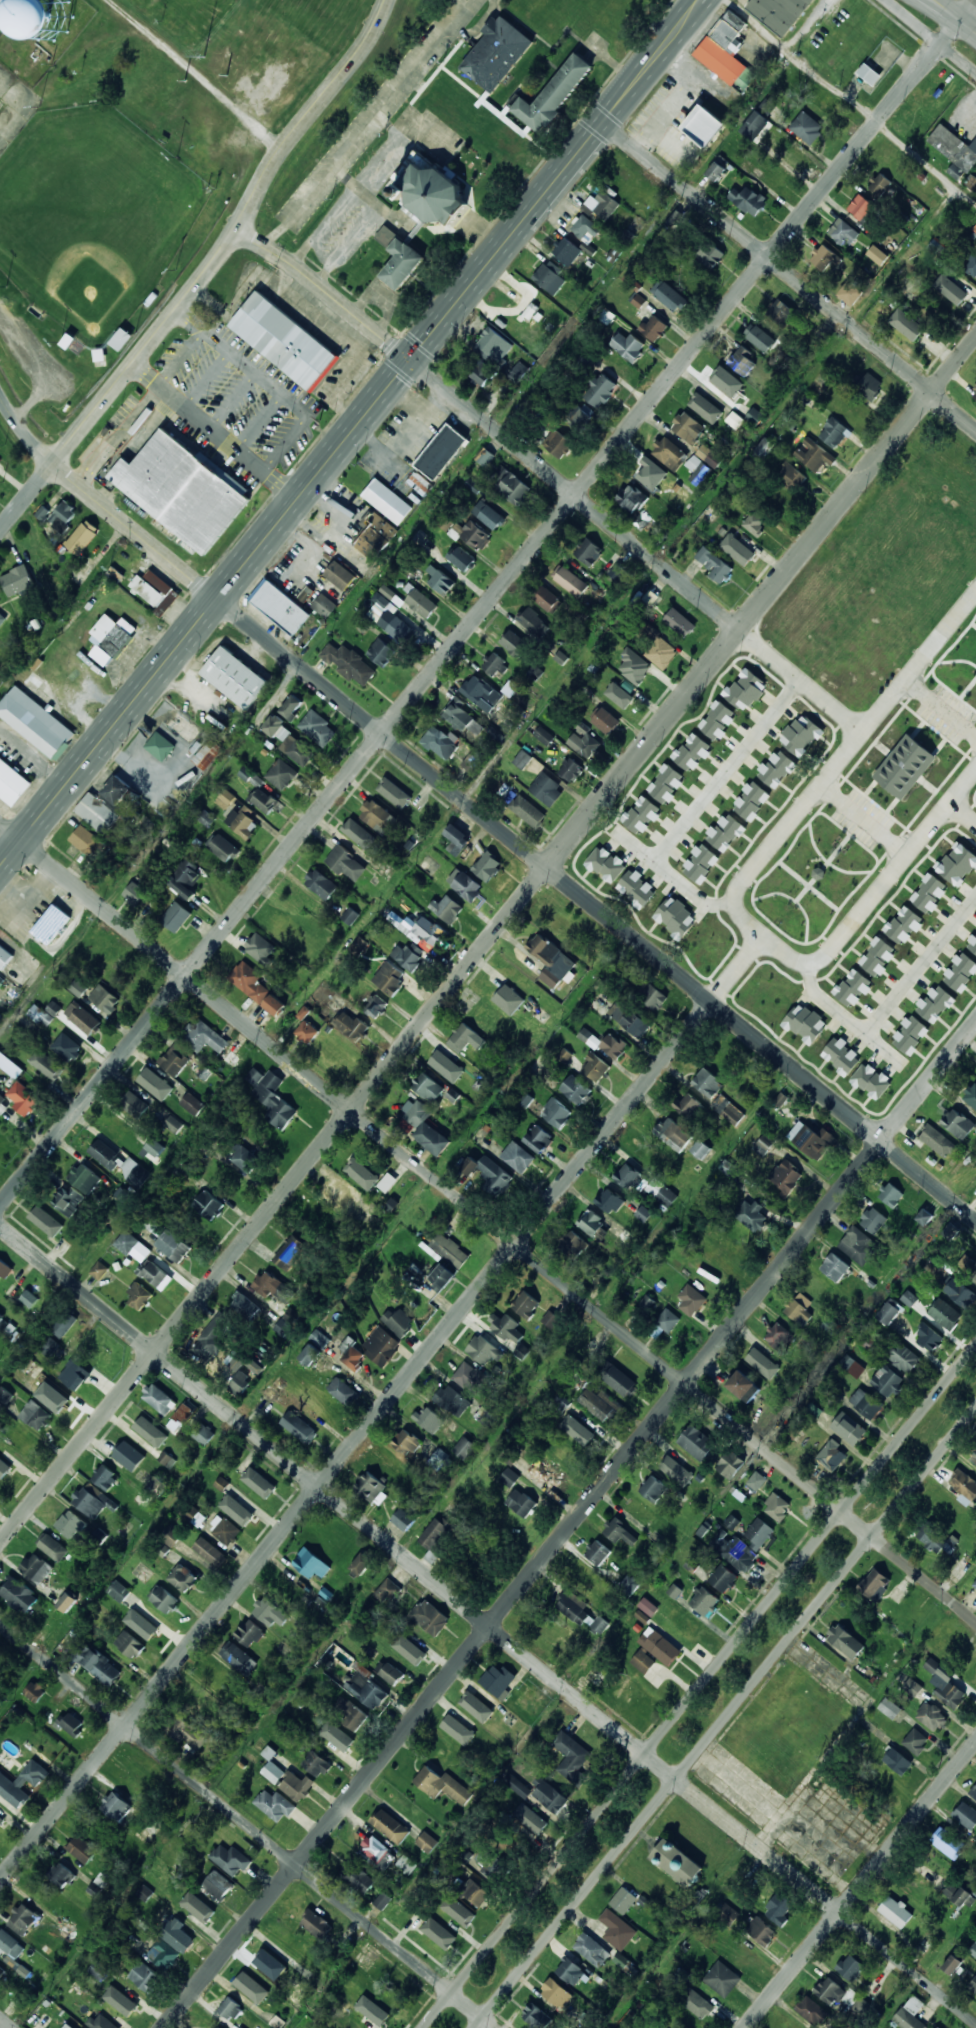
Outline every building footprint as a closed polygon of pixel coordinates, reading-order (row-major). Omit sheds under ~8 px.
[(26,37),(69,37),(69,0),(27,0),(26,37)] [(747,9),(785,39),(815,0),(754,0),(747,9)] [(693,55),(742,93),(757,74),(734,57),(744,44),(736,38),(747,24),(729,9),(693,55)] [(534,41),(499,13),(484,32),(486,34),(460,67),(493,93),(534,41)] [(535,106),(522,96),(511,110),(543,134),(593,66),(575,52),(535,106)] [(857,73),(875,86),(882,76),(865,63),(857,73)] [(681,127),(706,147),(725,123),(701,104),(681,127)] [(754,142),(771,122),(756,110),(740,130),(754,142)] [(811,145),(825,127),(803,110),(789,127),(811,145)] [(954,162),(947,172),(961,182),(975,162),(975,139),(970,146),(940,123),(927,141),(954,162)] [(464,188),(419,154),(392,190),(445,231),(466,203),(458,197),(464,188)] [(705,174),(717,183),(727,169),(715,161),(705,174)] [(867,188),(880,199),(893,183),(880,172),(867,188)] [(584,204),(607,221),(620,204),(609,195),(613,190),(606,184),(595,199),(591,195),(584,204)] [(742,193),(734,188),(727,198),(756,218),(768,200),(746,186),(742,193)] [(861,221),(874,206),(860,194),(847,209),(861,221)] [(602,230),(582,212),(568,226),(588,245),(602,230)] [(828,232),(849,248),(860,233),(839,217),(828,232)] [(375,238),(387,247),(397,234),(385,225),(375,238)] [(583,250),(564,236),(552,252),(570,267),(583,250)] [(399,291),(425,258),(399,237),(389,250),(396,256),(380,276),(399,291)] [(714,269),(725,253),(704,239),(693,256),(714,269)] [(836,268),(843,261),(824,243),(809,259),(823,272),(831,264),(836,268)] [(975,278),(975,253),(975,252),(963,268),(975,278)] [(563,269),(547,259),(533,281),(556,295),(566,280),(559,276),(563,269)] [(968,295),(944,273),(933,284),(957,307),(968,295)] [(677,314),(688,300),(661,278),(650,291),(677,314)] [(853,306),(864,291),(849,280),(838,295),(853,306)] [(229,326),(313,393),(341,357),(258,291),(229,326)] [(646,300),(638,294),(632,303),(640,309),(646,300)] [(796,313),(779,298),(765,314),(783,329),(796,313)] [(925,329),(900,307),(888,321),(914,342),(925,329)] [(640,330),(656,343),(669,326),(653,313),(640,330)] [(743,334),(766,354),(776,342),(754,321),(743,334)] [(111,343),(121,352),(134,336),(123,327),(111,343)] [(500,364),(514,344),(489,327),(473,350),(486,359),(489,355),(500,364)] [(633,363),(647,346),(631,333),(627,338),(620,332),(610,345),(633,363)] [(79,357),(86,345),(68,333),(60,344),(79,357)] [(746,377),(756,364),(750,358),(753,354),(740,343),(726,361),(746,377)] [(489,384),(493,366),(474,361),(470,380),(489,384)] [(520,383),(529,367),(518,361),(509,377),(520,383)] [(729,398),(742,383),(721,364),(708,379),(729,398)] [(599,409),(618,386),(603,372),(583,396),(599,409)] [(871,401),(884,384),(868,372),(855,389),(871,401)] [(724,410),(696,393),(687,407),(715,424),(724,410)] [(595,412),(585,404),(582,407),(575,402),(564,414),(582,428),(595,412)] [(745,418),(756,426),(764,415),(753,407),(745,418)] [(692,445),(706,428),(684,410),(670,428),(692,445)] [(736,429),(744,420),(733,411),(725,421),(736,429)] [(818,436),(836,450),(851,431),(833,417),(818,436)] [(468,439),(449,424),(415,464),(435,480),(468,439)] [(166,426),(135,465),(124,456),(107,477),(207,557),(254,498),(166,426)] [(575,444),(555,429),(543,445),(562,460),(575,444)] [(651,452),(674,471),(688,454),(664,435),(651,452)] [(832,466),(838,459),(807,437),(801,445),(793,455),(817,473),(826,461),(832,466)] [(755,452),(766,458),(773,445),(763,439),(755,452)] [(695,454),(716,469),(724,459),(703,444),(695,454)] [(496,455),(483,446),(473,458),(486,468),(496,455)] [(698,486),(712,470),(694,454),(685,465),(694,472),(689,478),(698,486)] [(668,473),(649,457),(633,476),(652,492),(668,473)] [(806,479),(790,462),(776,475),(792,492),(806,479)] [(522,505),(533,486),(500,466),(488,484),(522,505)] [(362,497),(400,525),(414,506),(375,478),(362,497)] [(615,500),(634,515),(647,498),(628,483),(615,500)] [(496,532),(506,519),(482,499),(472,512),(496,532)] [(78,512),(65,501),(48,520),(61,531),(78,512)] [(35,515),(43,521),(51,512),(43,505),(35,515)] [(361,524),(368,529),(355,545),(374,561),(399,531),(373,510),(361,524)] [(643,529),(652,519),(643,510),(634,520),(643,529)] [(767,522),(754,511),(742,525),(756,536),(767,522)] [(100,529),(86,518),(66,546),(80,556),(100,529)] [(461,538),(481,551),(491,535),(471,522),(461,538)] [(756,553),(730,532),(719,546),(745,567),(756,553)] [(574,554),(591,567),(604,550),(586,537),(574,554)] [(475,557),(456,545),(447,560),(466,572),(475,557)] [(694,557),(712,572),(709,575),(721,585),(734,570),(704,545),(694,557)] [(324,575),(345,592),(357,576),(336,560),(324,575)] [(628,569),(620,561),(610,571),(618,579),(628,569)] [(426,570),(433,576),(428,583),(445,596),(456,583),(432,563),(426,570)] [(590,586),(561,563),(551,576),(580,599),(590,586)] [(35,586),(26,565),(0,576),(0,577),(8,597),(35,586)] [(106,575),(119,584),(125,575),(112,566),(106,575)] [(129,585),(157,609),(154,612),(161,618),(181,595),(151,569),(142,579),(138,576),(129,585)] [(311,615),(266,578),(248,599),(293,636),(311,615)] [(532,598),(552,614),(563,602),(543,585),(532,598)] [(429,619),(439,605),(415,588),(405,603),(429,619)] [(391,602),(377,592),(371,599),(385,609),(391,602)] [(329,619),(338,604),(321,593),(311,608),(329,619)] [(547,622),(529,606),(517,619),(535,635),(547,622)] [(696,626),(674,607),(663,620),(686,639),(696,626)] [(378,623),(403,645),(414,632),(390,609),(378,623)] [(90,655),(107,668),(137,629),(123,617),(118,623),(106,613),(89,634),(99,642),(90,655)] [(645,633),(655,641),(644,654),(664,670),(679,651),(650,627),(645,633)] [(519,658),(529,643),(510,629),(499,644),(519,658)] [(397,650),(379,638),(366,655),(385,668),(397,650)] [(378,669),(343,645),(340,649),(330,642),(321,656),(339,668),(338,669),(365,688),(378,669)] [(270,682),(223,645),(200,674),(248,710),(270,682)] [(618,671),(639,685),(653,664),(627,647),(621,656),(626,660),(618,671)] [(481,666),(492,676),(498,670),(503,674),(510,667),(493,652),(481,666)] [(724,695),(746,713),(768,685),(746,667),(724,695)] [(504,694),(472,674),(460,693),(491,713),(504,694)] [(604,694),(626,709),(635,696),(612,682),(604,694)] [(57,760),(78,734),(15,686),(0,705),(0,716),(57,760)] [(290,720),(304,703),(293,693),(279,711),(290,720)] [(442,714),(466,733),(469,730),(477,737),(485,727),(461,708),(465,703),(456,696),(442,714)] [(698,727),(718,742),(728,728),(727,727),(737,713),(718,700),(698,727)] [(610,736),(621,721),(600,706),(589,720),(610,736)] [(297,725),(324,749),(338,732),(312,709),(297,725)] [(201,729),(178,710),(166,725),(189,744),(201,729)] [(273,738),(286,723),(275,713),(262,728),(273,738)] [(803,758),(823,729),(800,713),(779,742),(803,758)] [(421,741),(447,762),(460,745),(435,724),(421,741)] [(533,735),(548,746),(555,737),(541,726),(533,735)] [(144,747),(163,762),(176,746),(158,731),(144,747)] [(673,759),(692,773),(712,746),(693,732),(673,759)] [(589,759),(601,744),(588,733),(583,739),(574,733),(567,743),(589,759)] [(873,777),(904,801),(938,756),(907,733),(873,777)] [(307,766),(316,750),(289,734),(279,751),(307,766)] [(193,759),(205,771),(224,749),(212,738),(193,759)] [(757,775),(776,790),(797,763),(778,748),(757,775)] [(513,762),(523,770),(533,757),(523,749),(513,762)] [(16,806),(34,781),(0,757),(0,794),(16,806)] [(582,764),(568,757),(559,775),(573,782),(582,764)] [(299,773),(281,758),(265,776),(282,792),(299,773)] [(686,777),(667,764),(647,791),(666,805),(686,777)] [(265,782),(246,765),(239,773),(258,790),(265,782)] [(550,806),(565,787),(543,771),(529,790),(550,806)] [(75,811),(105,835),(122,813),(115,809),(132,787),(116,774),(102,792),(94,786),(75,811)] [(413,795),(385,777),(376,790),(404,809),(413,795)] [(732,807),(750,822),(771,795),(753,780),(732,807)] [(268,814),(278,801),(260,787),(250,800),(268,814)] [(226,810),(236,796),(225,788),(215,802),(226,810)] [(661,809),(642,794),(622,821),(640,836),(661,809)] [(509,809),(538,828),(547,814),(518,795),(509,809)] [(384,835),(397,818),(371,799),(358,816),(384,835)] [(255,813),(245,804),(239,812),(235,809),(225,821),(247,840),(259,825),(251,818),(255,813)] [(216,820),(204,807),(195,815),(207,827),(216,820)] [(746,828),(727,812),(705,838),(724,854),(746,828)] [(341,830),(368,850),(377,837),(351,817),(341,830)] [(69,840),(93,859),(105,843),(82,824),(69,840)] [(441,837),(461,852),(471,838),(452,824),(441,837)] [(206,845),(229,864),(240,851),(217,832),(206,845)] [(975,864),(975,855),(958,840),(935,869),(958,887),(975,864)] [(700,884),(720,858),(702,843),(681,870),(700,884)] [(368,867),(338,844),(324,862),(342,875),(344,872),(357,882),(368,867)] [(585,862),(612,885),(627,866),(600,844),(585,862)] [(472,869),(487,883),(503,864),(488,851),(472,869)] [(202,869),(185,857),(167,884),(191,900),(196,892),(190,888),(202,869)] [(818,880),(826,873),(819,866),(812,874),(818,880)] [(484,888),(458,867),(446,881),(472,903),(484,888)] [(339,886),(316,868),(304,883),(328,901),(339,886)] [(642,909),(658,891),(632,869),(616,887),(642,909)] [(949,887),(930,873),(910,900),(929,914),(949,887)] [(136,906),(147,890),(133,881),(122,896),(136,906)] [(464,908),(447,894),(440,903),(435,899),(428,907),(451,925),(464,908)] [(681,939),(698,917),(671,895),(653,917),(681,939)] [(176,933),(192,914),(176,900),(160,920),(176,933)] [(32,933),(49,946),(71,916),(54,904),(32,933)] [(884,932),(904,946),(924,919),(904,905),(884,932)] [(341,918),(351,926),(360,914),(350,907),(341,918)] [(409,936),(420,945),(425,939),(435,947),(446,932),(424,915),(417,924),(408,917),(403,924),(413,931),(409,936)] [(274,961),(269,958),(277,946),(256,932),(244,951),(270,967),(274,961)] [(526,948),(548,966),(539,977),(555,990),(576,963),(538,932),(526,948)] [(967,945),(975,953),(975,935),(967,945)] [(858,964),(878,978),(897,950),(878,936),(858,964)] [(390,954),(411,972),(422,960),(401,942),(390,954)] [(0,945),(0,966),(4,969),(14,954),(0,945)] [(961,993),(975,973),(975,962),(962,952),(942,979),(961,993)] [(262,974),(243,960),(228,979),(261,1004),(271,990),(257,981),(262,974)] [(404,972),(389,960),(372,980),(393,997),(404,984),(399,979),(404,972)] [(853,1008),(873,983),(854,968),(834,993),(853,1008)] [(89,988),(77,978),(69,989),(81,998),(89,988)] [(637,996),(658,1012),(669,997),(648,982),(637,996)] [(512,1016),(526,999),(506,983),(493,1000),(512,1016)] [(915,1010),(934,1025),(956,998),(937,983),(915,1010)] [(113,1014),(122,997),(98,984),(89,1001),(113,1014)] [(388,1005),(376,993),(362,1008),(375,1019),(388,1005)] [(286,1005),(272,994),(263,1007),(277,1017),(286,1005)] [(607,1014),(641,1040),(652,1025),(618,999),(607,1014)] [(35,1004),(27,1014),(47,1028),(62,1008),(52,1001),(45,1011),(35,1004)] [(103,1023),(76,1001),(64,1014),(91,1037),(103,1023)] [(829,1024),(800,1001),(783,1023),(811,1046),(829,1024)] [(303,1021),(310,1009),(304,1006),(297,1017),(303,1021)] [(358,1044),(369,1029),(345,1010),(333,1025),(358,1044)] [(930,1028),(911,1014),(891,1042),(910,1056),(930,1028)] [(230,1042),(197,1017),(181,1038),(200,1053),(207,1043),(221,1053),(230,1042)] [(294,1033),(310,1045),(320,1031),(305,1020),(294,1033)] [(465,1051),(479,1035),(463,1021),(449,1037),(465,1051)] [(602,1039),(583,1028),(578,1038),(597,1049),(602,1039)] [(49,1048),(72,1065),(85,1048),(62,1031),(49,1048)] [(617,1060),(627,1045),(609,1033),(599,1047),(617,1060)] [(847,1076),(862,1058),(836,1036),(821,1055),(847,1076)] [(194,1055),(176,1040),(158,1062),(176,1077),(194,1055)] [(558,1057),(566,1062),(572,1054),(564,1048),(558,1057)] [(433,1066),(448,1080),(462,1066),(446,1051),(433,1066)] [(612,1066),(595,1053),(582,1068),(599,1082),(612,1066)] [(67,1073),(45,1055),(34,1068),(56,1087),(67,1073)] [(850,1081),(879,1101),(892,1082),(864,1061),(850,1081)] [(275,1092),(284,1080),(271,1070),(266,1076),(255,1067),(246,1078),(257,1086),(252,1093),(273,1109),(267,1117),(284,1131),(300,1111),(275,1092)] [(711,1099),(724,1083),(704,1067),(691,1083),(711,1099)] [(164,1104),(177,1088),(155,1070),(142,1085),(164,1104)] [(411,1085),(433,1104),(445,1089),(423,1071),(411,1085)] [(561,1090),(581,1106),(593,1090),(573,1074),(561,1090)] [(29,1116),(41,1099),(17,1081),(4,1097),(29,1116)] [(975,1081),(962,1097),(975,1110),(975,1082),(975,1081)] [(119,1105),(139,1119),(150,1104),(130,1090),(119,1105)] [(676,1104),(695,1116),(704,1104),(684,1091),(676,1104)] [(788,1097),(780,1092),(774,1103),(782,1108),(788,1097)] [(180,1104),(196,1116),(205,1105),(189,1093),(180,1104)] [(745,1115),(721,1093),(711,1105),(735,1127),(745,1115)] [(561,1130),(575,1114),(554,1096),(541,1113),(561,1130)] [(426,1121),(433,1111),(418,1100),(405,1117),(420,1128),(414,1136),(440,1156),(452,1141),(426,1121)] [(964,1140),(975,1123),(952,1107),(940,1124),(964,1140)] [(679,1154),(694,1139),(669,1114),(654,1130),(679,1154)] [(165,1123),(177,1133),(183,1126),(171,1116),(165,1123)] [(542,1154),(555,1139),(538,1123),(524,1138),(542,1154)] [(819,1160),(835,1137),(824,1129),(820,1134),(805,1123),(792,1141),(819,1160)] [(919,1137),(946,1159),(957,1146),(930,1124),(919,1137)] [(764,1158),(775,1142),(764,1134),(752,1150),(764,1158)] [(122,1157),(100,1138),(89,1151),(111,1170),(122,1157)] [(157,1157),(166,1148),(154,1138),(146,1147),(157,1157)] [(705,1160),(712,1147),(698,1139),(691,1152),(705,1160)] [(500,1156),(523,1174),(536,1158),(513,1140),(500,1156)] [(261,1158),(238,1142),(227,1157),(250,1174),(261,1158)] [(514,1177),(484,1154),(476,1164),(469,1159),(462,1169),(471,1176),(475,1170),(488,1180),(483,1187),(499,1198),(514,1177)] [(344,1169),(369,1191),(380,1179),(355,1156),(344,1169)] [(974,1169),(975,1167),(975,1160),(972,1156),(967,1161),(974,1169)] [(129,1174),(137,1166),(129,1159),(122,1167),(129,1174)] [(767,1177),(786,1196),(805,1177),(786,1159),(767,1177)] [(87,1195),(102,1180),(82,1162),(68,1177),(87,1195)] [(613,1177),(630,1190),(642,1174),(625,1162),(613,1177)] [(345,1211),(356,1197),(334,1179),(323,1192),(345,1211)] [(369,1194),(381,1212),(400,1199),(388,1181),(369,1194)] [(877,1196),(896,1208),(905,1192),(886,1181),(877,1196)] [(84,1201),(64,1186),(51,1203),(72,1218),(84,1201)] [(595,1200),(614,1215),(626,1200),(607,1186),(595,1200)] [(678,1195),(665,1186),(656,1199),(669,1208),(678,1195)] [(211,1221),(225,1204),(205,1189),(192,1205),(211,1221)] [(370,1221),(380,1209),(368,1199),(358,1210),(370,1221)] [(734,1216),(758,1233),(771,1214),(754,1202),(752,1204),(745,1199),(734,1216)] [(335,1218),(317,1204),(306,1218),(324,1232),(335,1218)] [(653,1213),(643,1205),(635,1215),(645,1223),(653,1213)] [(875,1235),(888,1219),(872,1205),(859,1221),(875,1235)] [(33,1221),(45,1232),(59,1218),(46,1207),(33,1221)] [(594,1238),(606,1223),(589,1208),(576,1223),(594,1238)] [(916,1219),(926,1227),(935,1216),(924,1208),(916,1219)] [(941,1234),(951,1242),(960,1229),(950,1222),(941,1234)] [(863,1266),(879,1246),(854,1226),(838,1246),(863,1266)] [(193,1248),(170,1229),(157,1244),(179,1264),(193,1248)] [(557,1245),(574,1260),(588,1243),(572,1229),(557,1245)] [(127,1256),(139,1242),(126,1230),(113,1244),(127,1256)] [(430,1243),(459,1270),(471,1258),(442,1231),(430,1243)] [(308,1244),(292,1233),(273,1260),(289,1271),(308,1244)] [(851,1266),(832,1252),(820,1269),(839,1283),(851,1266)] [(10,1270),(0,1256),(0,1278),(10,1270)] [(159,1289),(169,1275),(148,1259),(137,1272),(159,1289)] [(109,1270),(99,1262),(90,1273),(100,1281),(109,1270)] [(458,1275),(444,1263),(429,1282),(443,1294),(458,1275)] [(253,1284),(266,1298),(274,1291),(286,1304),(295,1296),(270,1269),(253,1284)] [(834,1291),(814,1275),(800,1292),(820,1308),(834,1291)] [(964,1311),(975,1302),(975,1297),(959,1276),(945,1287),(964,1311)] [(154,1296),(137,1282),(123,1297),(140,1312),(154,1296)] [(684,1301),(679,1306),(691,1317),(707,1299),(690,1283),(678,1296),(684,1301)] [(30,1308),(39,1299),(28,1290),(20,1299),(30,1308)] [(541,1302),(523,1290),(511,1307),(529,1319),(541,1302)] [(911,1308),(919,1298),(908,1290),(900,1299),(911,1308)] [(228,1305),(249,1324),(261,1310),(240,1291),(228,1305)] [(637,1304),(646,1313),(656,1303),(647,1294),(637,1304)] [(783,1309),(804,1328),(815,1316),(794,1297),(783,1309)] [(949,1332),(963,1318),(942,1297),(928,1311),(949,1332)] [(888,1326),(904,1308),(892,1298),(876,1316),(888,1326)] [(403,1339),(417,1322),(400,1308),(395,1314),(390,1310),(381,1320),(403,1339)] [(669,1334),(681,1319),(667,1308),(655,1322),(669,1334)] [(80,1320),(68,1309),(50,1329),(62,1340),(80,1320)] [(551,1329),(560,1318),(550,1310),(541,1321),(551,1329)] [(492,1328),(515,1347),(525,1335),(517,1329),(520,1325),(505,1312),(492,1328)] [(9,1337),(16,1328),(0,1315),(0,1330),(9,1337)] [(216,1338),(227,1326),(218,1318),(191,1347),(208,1363),(224,1345),(216,1338)] [(284,1338),(294,1331),(285,1318),(275,1325),(284,1338)] [(764,1336),(786,1353),(798,1337),(776,1321),(764,1336)] [(944,1338),(925,1323),(914,1338),(933,1353),(944,1338)] [(403,1345),(381,1326),(362,1348),(384,1367),(403,1345)] [(322,1349),(330,1342),(318,1330),(311,1338),(322,1349)] [(875,1341),(865,1333),(858,1341),(868,1349),(875,1341)] [(499,1361),(505,1352),(477,1335),(466,1353),(487,1365),(492,1357),(499,1361)] [(38,1348),(50,1356),(59,1345),(48,1336),(38,1348)] [(922,1360),(899,1340),(885,1355),(908,1376),(922,1360)] [(523,1360),(531,1351),(521,1343),(514,1352),(523,1360)] [(300,1358),(311,1366),(322,1353),(311,1344),(300,1358)] [(764,1374),(777,1361),(760,1344),(747,1357),(764,1374)] [(354,1369),(364,1357),(353,1347),(343,1360),(354,1369)] [(229,1366),(238,1372),(247,1359),(238,1353),(229,1366)] [(859,1379),(866,1367),(845,1354),(838,1365),(859,1379)] [(259,1376),(265,1369),(252,1357),(246,1364),(259,1376)] [(629,1397),(640,1383),(605,1358),(595,1373),(629,1397)] [(23,1369),(34,1379),(42,1368),(31,1359),(23,1369)] [(77,1392),(92,1375),(74,1359),(59,1376),(77,1392)] [(453,1377),(479,1397),(492,1380),(466,1360),(453,1377)] [(906,1381),(885,1363),(870,1382),(890,1399),(906,1381)] [(726,1386),(749,1403),(762,1387),(739,1369),(726,1386)] [(241,1395),(255,1381),(244,1370),(230,1385),(241,1395)] [(586,1390),(578,1401),(610,1423),(622,1406),(578,1375),(574,1381),(586,1390)] [(327,1388),(350,1408),(361,1396),(339,1376),(327,1388)] [(71,1398),(51,1380),(39,1394),(59,1412),(71,1398)] [(145,1392),(164,1415),(176,1406),(157,1382),(145,1392)] [(458,1419),(471,1403),(447,1383),(434,1399),(458,1419)] [(13,1397),(4,1386),(0,1390),(0,1407),(1,1408),(13,1397)] [(872,1420),(884,1405),(861,1387),(849,1402),(872,1420)] [(550,1410),(563,1416),(571,1401),(557,1395),(550,1410)] [(39,1432),(52,1415),(32,1400),(19,1416),(39,1432)] [(182,1426),(197,1409),(187,1401),(173,1418),(182,1426)] [(823,1410),(811,1402),(803,1413),(815,1421),(823,1410)] [(433,1435),(445,1422),(426,1405),(414,1417),(433,1435)] [(576,1417),(568,1436),(591,1446),(598,1429),(582,1422),(586,1413),(571,1406),(568,1413),(576,1417)] [(855,1447),(868,1432),(844,1411),(831,1426),(855,1447)] [(281,1424),(309,1445),(318,1432),(290,1412),(281,1424)] [(166,1436),(146,1415),(132,1429),(149,1446),(156,1439),(159,1442),(166,1436)] [(677,1438),(702,1463),(718,1447),(693,1422),(677,1438)] [(191,1435),(205,1446),(215,1434),(201,1423),(191,1435)] [(392,1443),(410,1458),(423,1443),(404,1428),(392,1443)] [(548,1448),(568,1466),(579,1455),(559,1436),(548,1448)] [(477,1446),(464,1437),(453,1451),(465,1461),(477,1446)] [(815,1459),(832,1473),(849,1453),(832,1439),(815,1459)] [(133,1473),(146,1457),(125,1441),(113,1456),(133,1473)] [(967,1456),(975,1464),(975,1446),(967,1456)] [(499,1456),(511,1466),(519,1457),(507,1447),(499,1456)] [(449,1456),(439,1448),(428,1463),(439,1471),(449,1456)] [(157,1459),(170,1469),(176,1460),(164,1451),(157,1459)] [(731,1479),(745,1462),(731,1451),(717,1468),(731,1479)] [(4,1482),(17,1465),(0,1452),(0,1479),(4,1482)] [(695,1473),(670,1453),(659,1466),(684,1486),(695,1473)] [(563,1476),(539,1457),(528,1472),(552,1491),(563,1476)] [(107,1491),(119,1477),(104,1463),(91,1477),(107,1491)] [(247,1474),(237,1466),(227,1477),(237,1485),(247,1474)] [(511,1488),(521,1476),(508,1467),(499,1479),(511,1488)] [(374,1503),(388,1486),(369,1469),(355,1486),(374,1503)] [(757,1491),(767,1479),(756,1471),(747,1484),(757,1491)] [(956,1471),(948,1484),(975,1501),(975,1499),(975,1483),(956,1471)] [(267,1508),(281,1491),(261,1473),(246,1490),(267,1508)] [(657,1503),(668,1487),(651,1474),(639,1491),(657,1503)] [(146,1487),(157,1498),(168,1486),(157,1475),(146,1487)] [(225,1491),(229,1481),(219,1476),(214,1486),(225,1491)] [(95,1521),(112,1501),(88,1481),(72,1501),(95,1521)] [(506,1503),(526,1519),(538,1504),(518,1488),(506,1503)] [(762,1509),(781,1522),(793,1505),(774,1492),(762,1509)] [(259,1514),(236,1499),(226,1514),(250,1529),(259,1514)] [(178,1512),(198,1528),(207,1517),(186,1501),(178,1512)] [(87,1526),(70,1509),(55,1524),(72,1541),(87,1526)] [(394,1520),(408,1531),(418,1520),(404,1509),(394,1520)] [(420,1543),(441,1555),(457,1526),(436,1514),(420,1543)] [(741,1522),(732,1514),(724,1523),(733,1531),(741,1522)] [(229,1547),(242,1532),(223,1516),(210,1531),(229,1547)] [(617,1544),(623,1537),(632,1546),(638,1540),(616,1517),(603,1530),(617,1544)] [(775,1534),(763,1518),(745,1532),(757,1548),(775,1534)] [(937,1555),(949,1544),(929,1521),(917,1532),(937,1555)] [(37,1545),(59,1563),(69,1551),(48,1533),(37,1545)] [(220,1569),(229,1558),(203,1537),(194,1548),(220,1569)] [(732,1542),(723,1537),(714,1552),(749,1572),(760,1553),(735,1538),(732,1542)] [(585,1555),(601,1567),(612,1551),(596,1539),(585,1555)] [(324,1579),(333,1566),(305,1547),(293,1566),(313,1579),(316,1573),(324,1579)] [(54,1567),(32,1552),(20,1571),(41,1585),(54,1567)] [(375,1561),(365,1552),(352,1568),(363,1577),(375,1561)] [(153,1574),(141,1562),(132,1571),(144,1583),(153,1574)] [(185,1594),(198,1579),(181,1563),(167,1578),(185,1594)] [(726,1594),(740,1577),(722,1563),(709,1580),(726,1594)] [(564,1577),(586,1599),(598,1587),(576,1565),(564,1577)] [(893,1583),(877,1567),(858,1588),(874,1603),(893,1583)] [(40,1597),(11,1574),(0,1588),(0,1594),(26,1615),(40,1597)] [(620,1588),(629,1597),(640,1586),(630,1577),(620,1588)] [(381,1605),(402,1594),(393,1579),(373,1591),(381,1605)] [(134,1604),(139,1596),(114,1582),(107,1594),(131,1608),(123,1622),(153,1639),(163,1621),(134,1604)] [(667,1592),(676,1600),(683,1591),(674,1583),(667,1592)] [(149,1598),(169,1615),(180,1601),(160,1584),(149,1598)] [(720,1599),(701,1585),(688,1603),(708,1617),(720,1599)] [(591,1613),(583,1609),(586,1601),(565,1590),(555,1609),(585,1624),(591,1613)] [(78,1599),(68,1592),(57,1606),(67,1614),(78,1599)] [(269,1628),(284,1613),(267,1595),(251,1610),(269,1628)] [(436,1638),(451,1621),(425,1597),(410,1614),(436,1638)] [(652,1617),(659,1608),(645,1597),(637,1606),(652,1617)] [(646,1624),(651,1618),(639,1609),(634,1616),(646,1624)] [(266,1634),(251,1619),(235,1634),(250,1649),(266,1634)] [(867,1647),(838,1623),(826,1637),(855,1661),(867,1647)] [(145,1648),(127,1629),(114,1642),(133,1660),(145,1648)] [(632,1662),(647,1674),(658,1659),(670,1668),(683,1651),(655,1630),(646,1643),(632,1662)] [(426,1650),(410,1636),(397,1651),(413,1665),(426,1650)] [(69,1653),(111,1688),(123,1674),(82,1638),(69,1653)] [(247,1677),(259,1663),(231,1640),(220,1654),(247,1677)] [(405,1675),(389,1662),(379,1673),(395,1687),(405,1675)] [(499,1700),(518,1679),(499,1662),(480,1682),(499,1700)] [(204,1683),(220,1695),(233,1678),(217,1666),(204,1683)] [(903,1687),(915,1697),(923,1687),(911,1678),(903,1687)] [(389,1696),(371,1679),(357,1694),(375,1711),(389,1696)] [(956,1710),(968,1694),(947,1679),(935,1694),(956,1710)] [(36,1704),(45,1692),(33,1682),(24,1694),(36,1704)] [(481,1722),(493,1705),(477,1693),(465,1710),(481,1722)] [(365,1717),(344,1696),(330,1709),(352,1731),(365,1717)] [(878,1709),(895,1720),(903,1709),(886,1697),(878,1709)] [(948,1720),(928,1700),(914,1714),(935,1734),(948,1720)] [(73,1740),(86,1729),(69,1710),(56,1722),(73,1740)] [(467,1734),(469,1737),(478,1726),(461,1713),(446,1731),(460,1742),(467,1734)] [(196,1754),(208,1739),(177,1714),(165,1728),(196,1754)] [(330,1744),(327,1746),(336,1757),(353,1744),(335,1720),(321,1732),(330,1744)] [(931,1741),(915,1728),(902,1743),(918,1757),(931,1741)] [(558,1769),(574,1782),(595,1755),(561,1730),(551,1743),(568,1755),(558,1769)] [(261,1755),(271,1761),(277,1751),(267,1745),(261,1755)] [(883,1760),(904,1777),(914,1764),(893,1747),(883,1760)] [(333,1764),(313,1749),(301,1764),(321,1779),(333,1764)] [(33,1795),(34,1795),(51,1773),(34,1760),(15,1783),(0,1772),(0,1794),(21,1810),(33,1795)] [(270,1762),(262,1775),(302,1802),(316,1782),(308,1777),(305,1781),(289,1771),(287,1774),(270,1762)] [(448,1772),(442,1778),(427,1765),(414,1781),(436,1800),(444,1791),(459,1803),(469,1791),(448,1772)] [(540,1776),(530,1789),(510,1774),(503,1783),(525,1800),(530,1794),(558,1815),(570,1799),(540,1776)] [(279,1791),(273,1796),(266,1789),(255,1801),(278,1825),(296,1808),(279,1791)] [(120,1824),(133,1808),(113,1791),(100,1807),(120,1824)] [(973,1832),(975,1829),(975,1812),(963,1801),(952,1814),(973,1832)] [(515,1821),(539,1840),(551,1826),(527,1806),(515,1821)] [(371,1822),(399,1846),(411,1832),(383,1808),(371,1822)] [(10,1824),(0,1815),(0,1835),(10,1824)] [(955,1861),(967,1846),(943,1826),(931,1841),(955,1861)] [(416,1843),(429,1854),(439,1842),(426,1831),(416,1843)] [(65,1848),(86,1867),(99,1853),(78,1834),(65,1848)] [(360,1848),(378,1865),(391,1851),(373,1834),(360,1848)] [(705,1871),(669,1837),(652,1855),(688,1889),(705,1871)] [(231,1844),(227,1849),(222,1844),(210,1857),(233,1878),(242,1869),(245,1871),(252,1863),(231,1844)] [(475,1857),(496,1877),(506,1866),(486,1846),(475,1857)] [(473,1855),(463,1847),(456,1856),(466,1864),(473,1855)] [(396,1867),(412,1875),(418,1864),(403,1855),(396,1867)] [(75,1875),(58,1862),(47,1877),(64,1889),(75,1875)] [(376,1881),(350,1862),(340,1876),(366,1895),(376,1881)] [(223,1902),(235,1886),(216,1871),(203,1887),(223,1902)] [(490,1898),(474,1877),(460,1887),(477,1908),(490,1898)] [(954,1907),(975,1899),(975,1896),(970,1879),(948,1886),(954,1907)] [(148,1902),(155,1892),(144,1884),(137,1894),(148,1902)] [(636,1902),(649,1912),(652,1907),(624,1885),(610,1903),(626,1916),(636,1902)] [(382,1910),(392,1897),(382,1891),(373,1903),(382,1910)] [(763,1911),(781,1927),(798,1908),(780,1891),(763,1911)] [(203,1924),(216,1909),(198,1894),(185,1909),(203,1924)] [(467,1927),(476,1914),(450,1894),(440,1907),(467,1927)] [(915,1915),(890,1896),(879,1912),(904,1930),(915,1915)] [(715,1915),(731,1925),(739,1911),(723,1901),(715,1915)] [(7,1919),(19,1936),(39,1922),(26,1905),(7,1919)] [(611,1928),(604,1937),(622,1951),(638,1931),(608,1908),(600,1919),(611,1928)] [(300,1923),(324,1942),(335,1928),(312,1909),(300,1923)] [(767,1948),(779,1932),(756,1916),(745,1932),(767,1948)] [(197,1941),(174,1919),(160,1934),(184,1956),(197,1941)] [(419,1940),(439,1959),(454,1944),(433,1925),(419,1940)] [(3,1928),(0,1932),(0,1947),(15,1961),(26,1949),(3,1928)] [(573,1949),(601,1968),(612,1952),(584,1933),(573,1949)] [(154,1945),(162,1955),(156,1960),(165,1971),(180,1960),(163,1938),(154,1945)] [(852,1982),(866,1968),(851,1952),(836,1967),(852,1982)] [(956,1978),(967,1964),(953,1954),(942,1968),(956,1978)] [(575,1987),(587,1971),(566,1956),(555,1972),(575,1987)] [(292,1973),(275,1960),(264,1974),(281,1987),(292,1973)] [(742,1979),(720,1960),(703,1979),(725,1999),(742,1979)] [(89,1972),(101,1981),(109,1971),(97,1962),(89,1972)] [(151,1996),(164,1980),(142,1962),(129,1978),(151,1996)] [(814,1990),(833,2009),(845,1997),(853,2004),(860,1998),(855,1993),(851,1997),(829,1975),(814,1990)] [(338,1986),(348,1995),(357,1986),(346,1977),(338,1986)] [(573,1997),(552,1977),(540,1991),(561,2010),(573,1997)] [(975,1994),(975,1978),(968,1987),(975,1994)] [(263,2012),(274,1999),(254,1982),(243,1995),(263,2012)] [(105,2002),(130,2021),(142,2005),(117,1986),(105,2002)] [(680,2002),(705,2022),(717,2008),(692,1988),(680,2002)] [(808,1995),(795,2008),(816,2027),(818,2027),(830,2015),(808,1995)] [(915,2017),(925,2003),(913,1995),(893,2022),(902,2027),(926,2027),(927,2026),(915,2017)] [(373,1996),(361,2008),(380,2027),(384,2027),(394,2018),(373,1996)] [(243,2012),(231,1998),(218,2008),(231,2023),(243,2012)] [(534,2027),(549,2027),(554,2023),(533,2003),(521,2016),(534,2027)] [(92,2027),(118,2027),(99,2012),(88,2025),(92,2027)]
